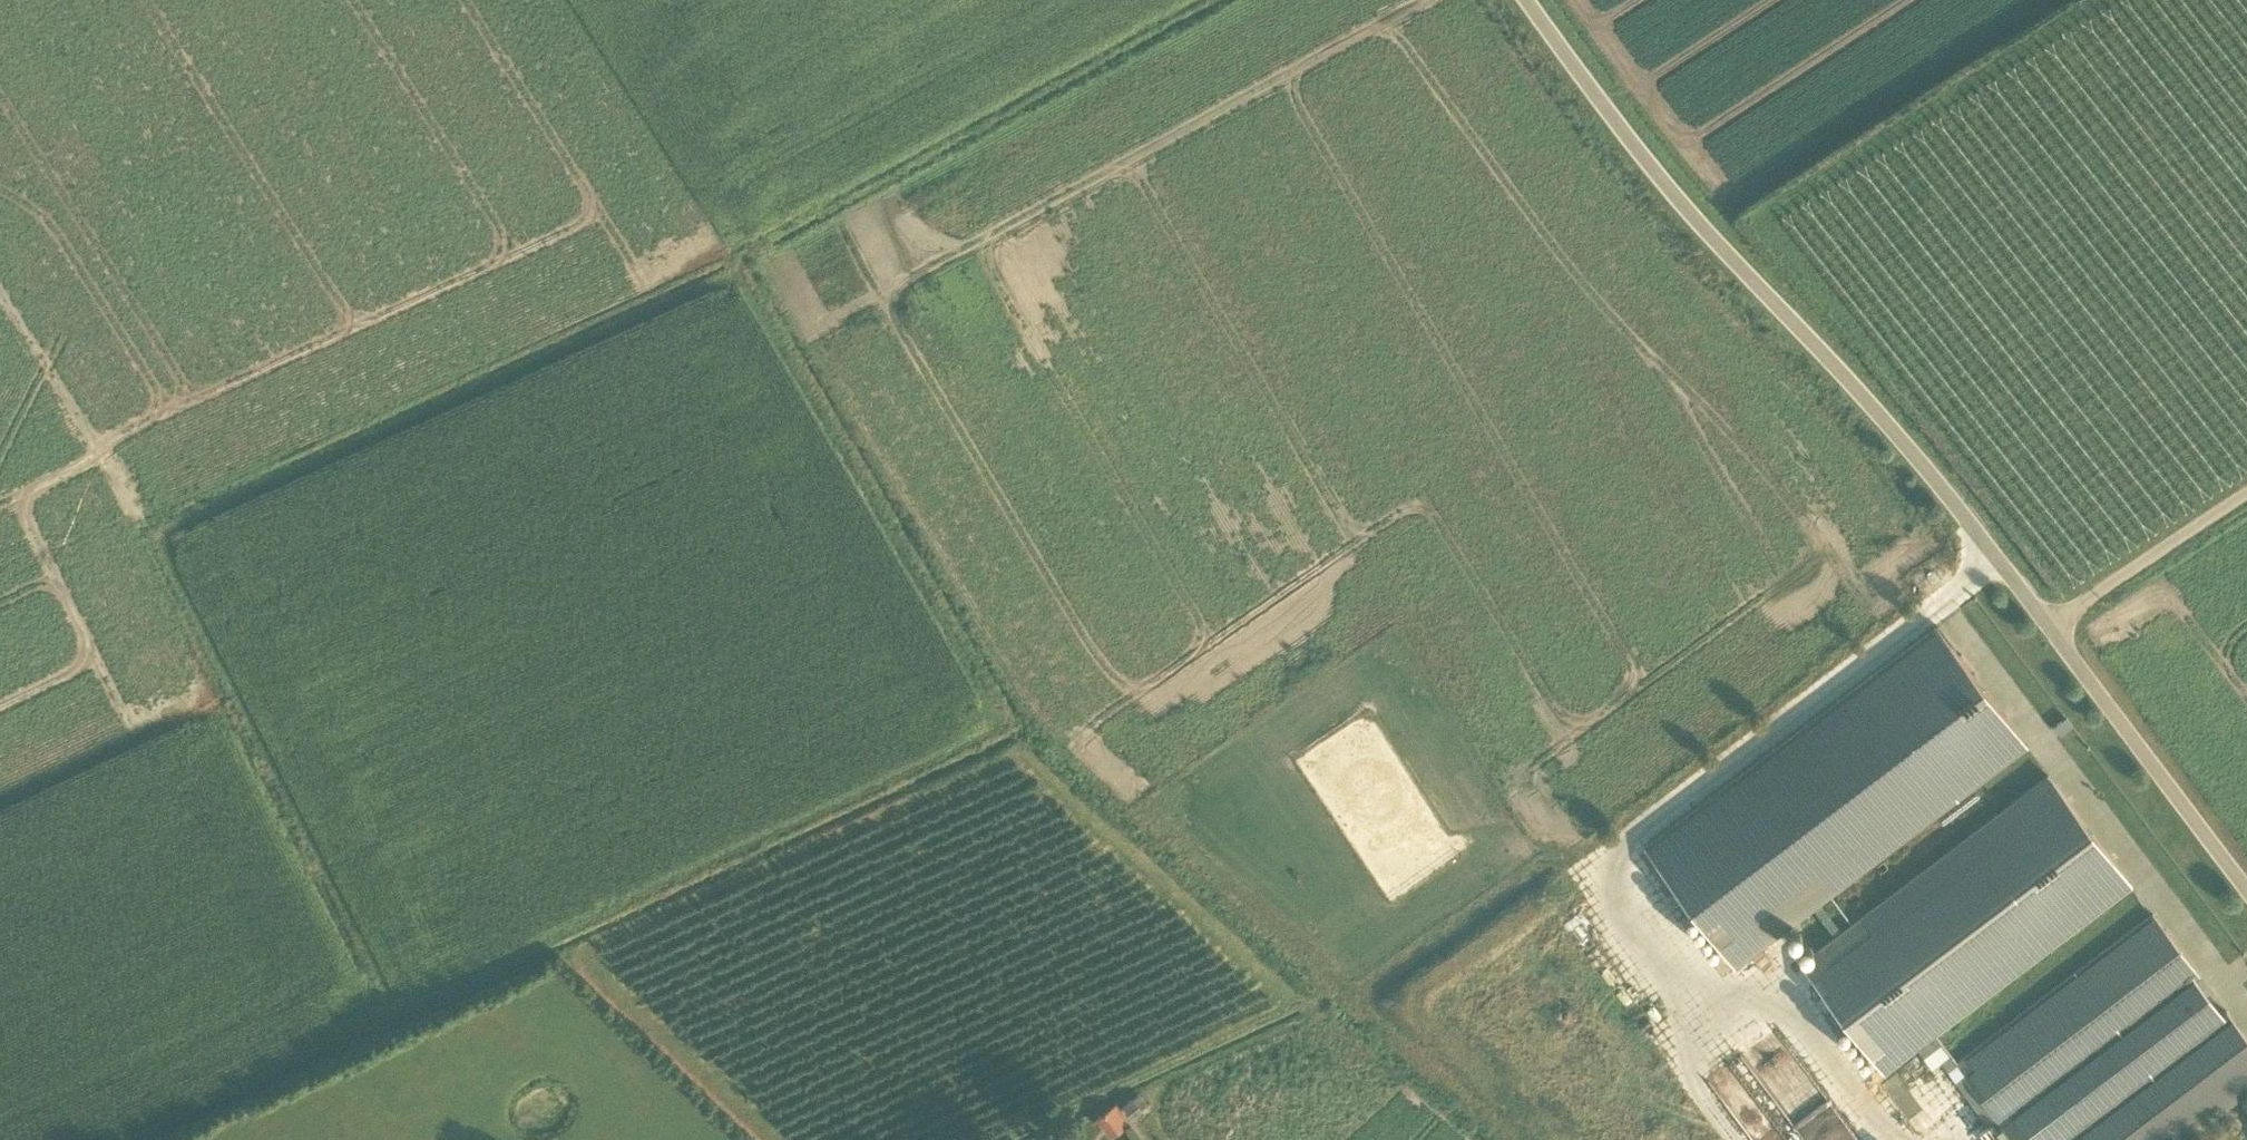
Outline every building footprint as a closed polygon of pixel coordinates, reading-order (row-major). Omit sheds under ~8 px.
[(1736,969),(2028,748),(1936,626),(1643,847),(1736,969)] [(1883,1070),(2131,883),(2049,775),(1802,962),(1883,1070)] [(2246,1091),(2246,1038),(2226,1010),(2053,1139),(2182,1139),(2246,1091)] [(1128,1124),(1114,1106),(1096,1118),(1110,1137),(1128,1124)]
